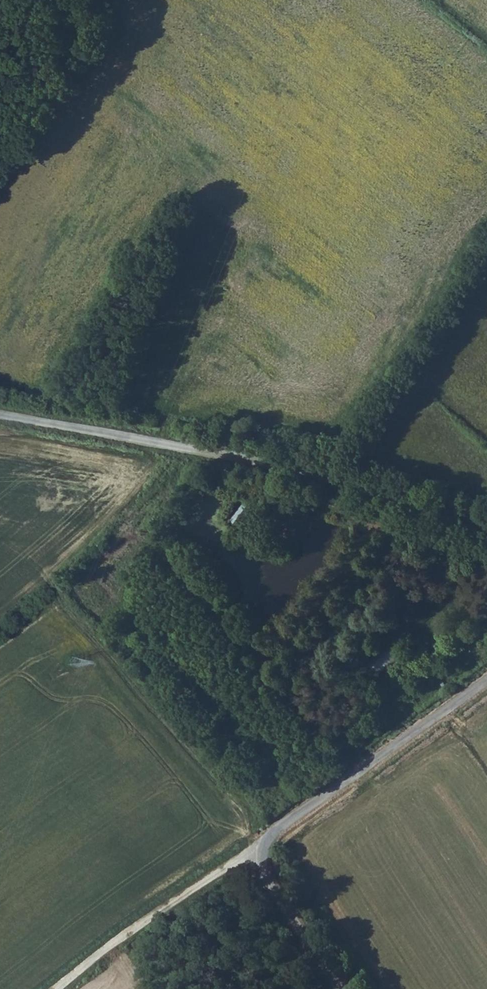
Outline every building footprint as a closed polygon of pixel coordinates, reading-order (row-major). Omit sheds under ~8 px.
[(237,527),(248,509),(241,504),(229,523),(237,527)]
